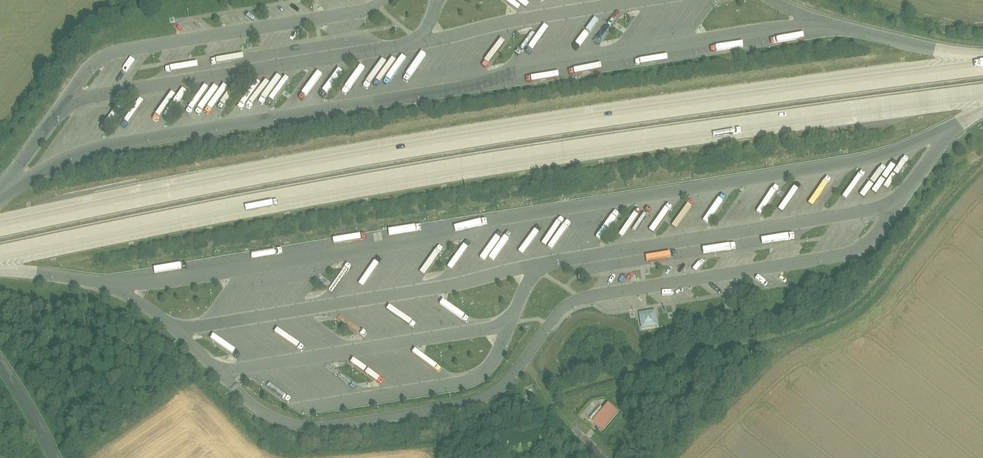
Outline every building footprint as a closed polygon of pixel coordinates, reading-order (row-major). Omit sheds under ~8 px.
[(719,0),(712,0),(699,19),(703,22),(719,0)] [(211,79),(189,84),(190,89),(212,83),(211,79)] [(150,96),(178,90),(177,85),(149,91),(150,96)] [(305,274),(292,298),(298,301),(311,277),(305,274)] [(657,310),(641,313),(643,329),(660,326),(657,310)] [(609,400),(592,420),(604,429),(620,410),(609,400)]
